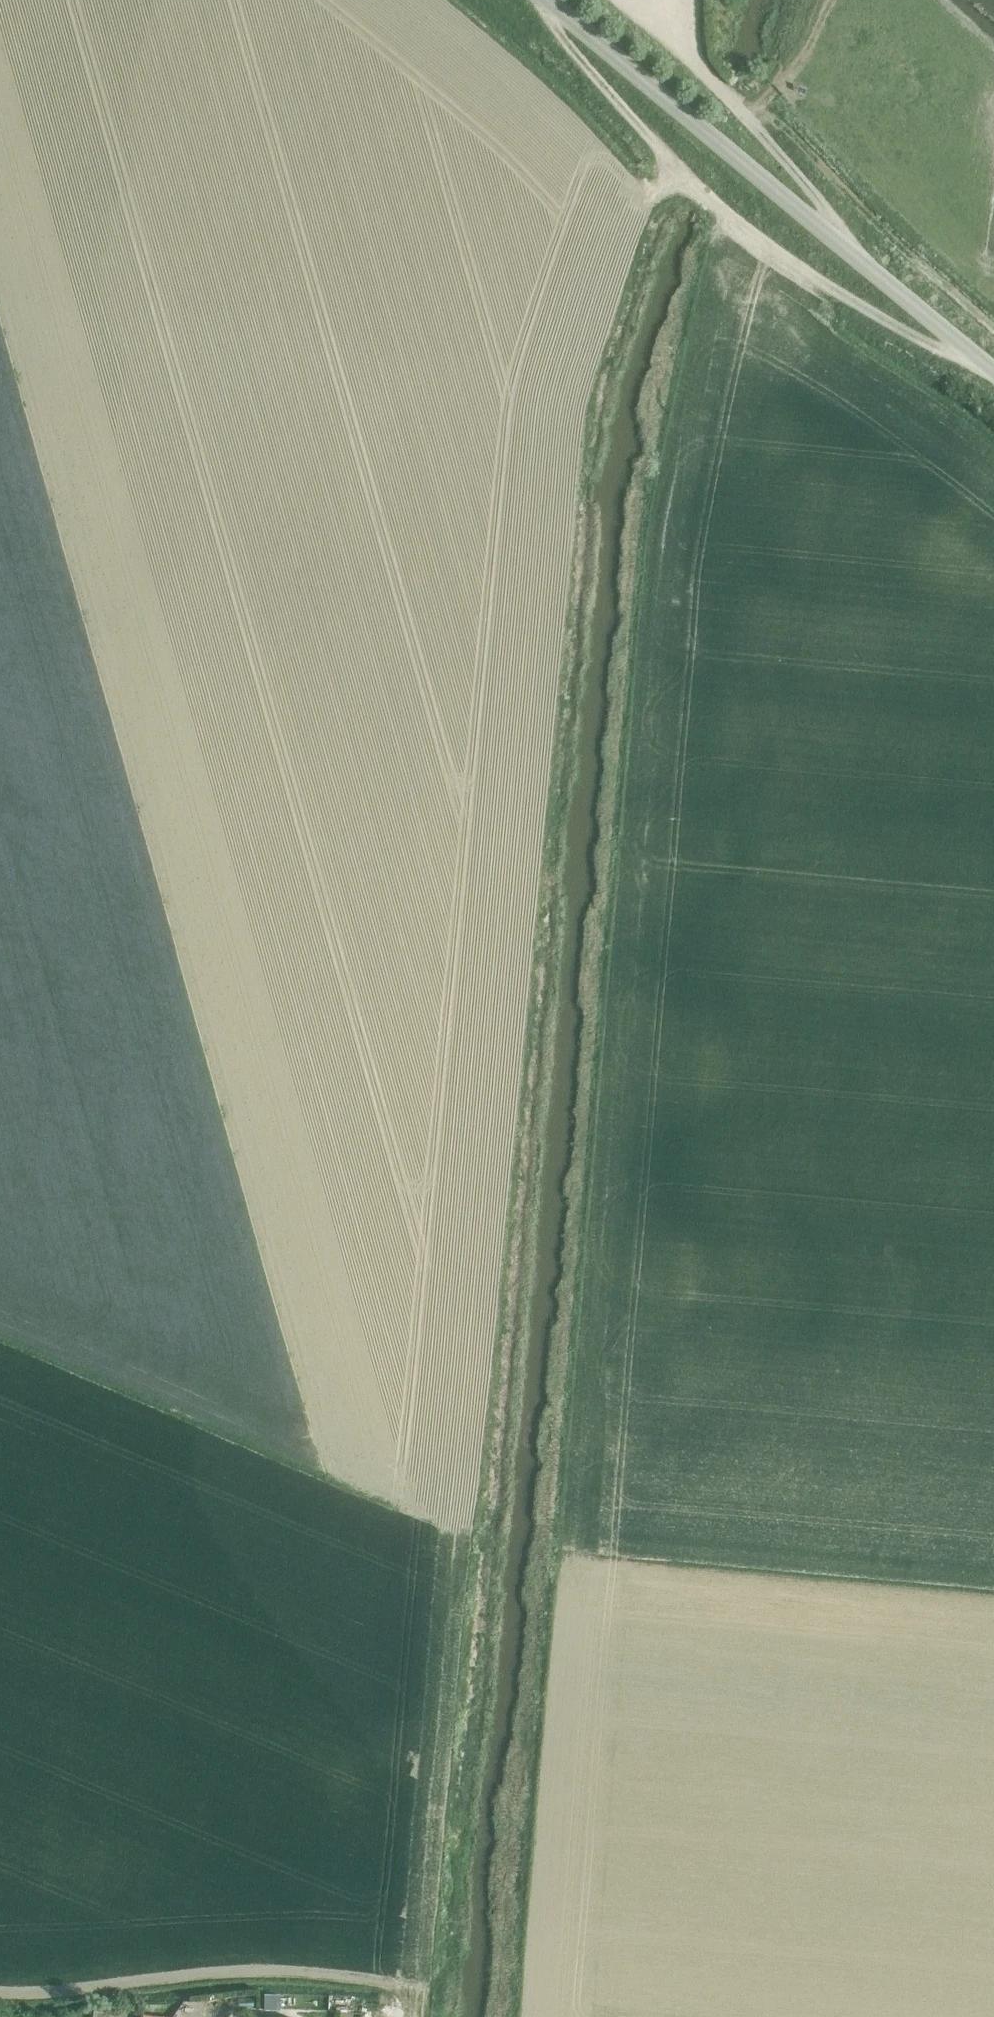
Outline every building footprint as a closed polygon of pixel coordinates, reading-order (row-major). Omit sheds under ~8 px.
[(279,2011),(279,1994),(263,1994),(263,2011),(279,2011)] [(252,1998),(237,1999),(237,2009),(252,2007),(252,1998)]
